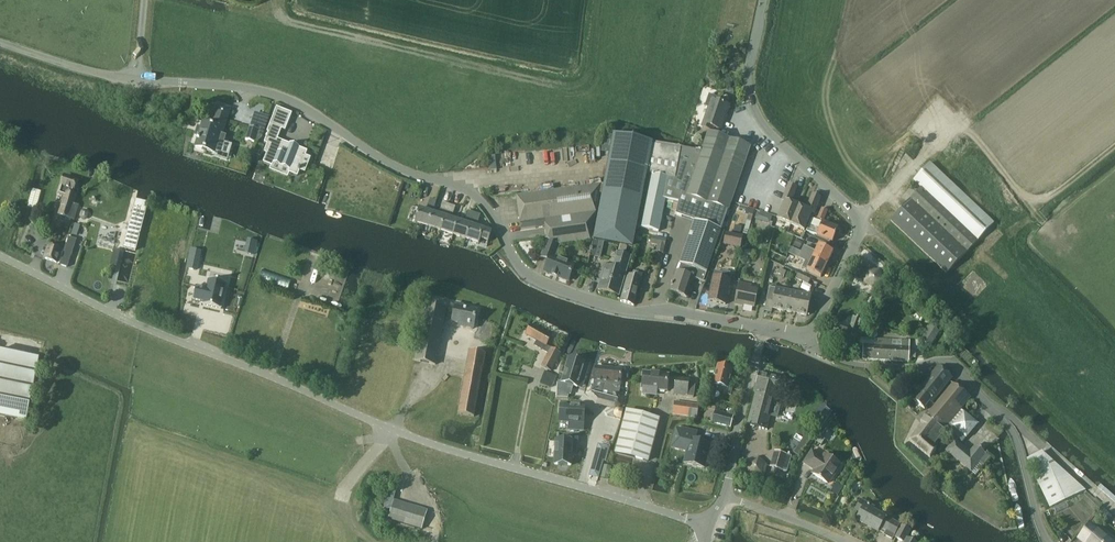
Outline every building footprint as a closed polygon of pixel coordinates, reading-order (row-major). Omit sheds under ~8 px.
[(720,102),(721,98),(710,94),(705,106),(709,107),(702,126),(712,130),(713,127),(720,129),(729,106),(720,102)] [(199,134),(196,146),(215,152),(216,150),(222,152),(224,142),(221,141),(229,114),(231,109),(219,105),(217,111),(213,125),(203,122),(202,126),(199,125),(197,133),(199,134)] [(277,107),(270,124),(285,130),(292,113),(277,107)] [(263,131),(249,126),(245,139),(256,143),(261,138),(263,131)] [(267,153),(263,162),(271,166),(272,162),(291,169),(290,173),(297,176),(307,151),(299,147),(299,146),(290,143),(290,144),(288,147),(280,144),(281,140),(274,138),(275,135),(269,133),(264,143),(267,144),(264,152),(267,153)] [(701,152),(681,148),(675,178),(650,174),(640,228),(659,231),(665,199),(679,202),(676,214),(694,221),(680,263),(681,264),(706,272),(707,273),(750,147),(708,133),(701,152)] [(675,178),(681,148),(681,147),(613,135),(593,240),(621,245),(618,253),(625,255),(628,247),(633,248),(647,173),(650,174),(675,178)] [(499,154),(490,154),(490,167),(499,167),(499,154)] [(930,163),(914,180),(922,188),(892,220),(947,273),(978,241),(994,222),(930,163)] [(77,180),(64,176),(59,193),(65,196),(59,213),(74,218),(78,204),(75,203),(78,196),(72,194),(77,180)] [(601,185),(517,196),(521,223),(536,221),(537,227),(546,226),(548,241),(557,245),(590,240),(601,185)] [(777,219),(791,225),(799,205),(794,203),(792,204),(791,203),(797,188),(789,185),(783,200),(785,201),(777,219)] [(33,188),(32,198),(40,199),(42,189),(33,188)] [(804,207),(799,205),(791,225),(804,230),(812,213),(814,214),(821,198),(813,194),(807,210),(805,209),(804,207)] [(431,198),(428,206),(429,206),(434,208),(437,200),(431,198)] [(137,203),(125,251),(135,254),(148,206),(137,203)] [(439,214),(433,212),(428,226),(441,230),(450,205),(443,203),(439,214)] [(434,208),(429,206),(428,211),(411,205),(406,219),(428,226),(433,212),(434,208)] [(450,205),(441,230),(453,234),(458,220),(451,218),(455,207),(455,206),(450,205)] [(749,214),(743,233),(747,234),(753,215),(752,215),(754,210),(747,208),(745,213),(749,214)] [(817,219),(823,221),(828,210),(821,208),(817,219)] [(465,223),(458,220),(453,234),(465,238),(474,213),(469,211),(465,223)] [(476,226),(479,215),(474,213),(465,238),(480,243),(481,240),(488,243),(492,232),(476,226)] [(757,213),(755,219),(762,221),(764,215),(757,213)] [(822,223),(811,218),(806,231),(817,235),(817,236),(832,242),(838,229),(822,223)] [(536,221),(521,223),(521,229),(536,227),(537,227),(536,221)] [(201,228),(200,232),(220,236),(221,231),(201,228)] [(218,249),(221,238),(200,232),(197,243),(218,249)] [(724,245),(740,249),(743,237),(726,233),(724,245)] [(664,253),(666,238),(653,236),(651,244),(658,245),(656,252),(664,253)] [(76,239),(69,237),(61,264),(67,266),(76,239)] [(249,240),(246,253),(254,255),(257,242),(249,240)] [(796,240),(793,246),(799,249),(802,243),(796,240)] [(548,241),(541,257),(549,261),(545,272),(568,281),(575,265),(555,257),(560,246),(557,245),(548,241)] [(227,245),(222,262),(233,265),(238,248),(227,245)] [(816,252),(804,246),(801,252),(827,264),(833,252),(819,245),(816,252)] [(49,246),(45,258),(57,262),(61,250),(49,246)] [(116,265),(120,250),(115,249),(112,264),(116,265)] [(191,249),(187,268),(196,270),(200,251),(191,249)] [(794,249),(791,255),(797,258),(800,251),(794,249)] [(821,277),(827,264),(801,252),(798,258),(810,264),(807,270),(821,277)] [(614,269),(606,266),(599,290),(618,296),(630,257),(618,254),(614,269)] [(785,262),(784,266),(793,271),(794,267),(785,262)] [(703,282),(706,272),(681,264),(679,272),(677,271),(670,291),(686,297),(693,278),(703,282)] [(260,277),(290,288),(293,279),(264,268),(260,277)] [(621,301),(633,304),(642,274),(634,271),(633,276),(628,275),(621,301)] [(708,301),(725,304),(731,275),(730,275),(730,273),(722,271),(722,273),(714,271),(708,301)] [(196,286),(193,299),(200,301),(201,300),(204,300),(203,305),(221,309),(227,283),(209,279),(207,288),(196,286)] [(736,304),(754,308),(758,289),(751,288),(751,284),(740,282),(736,304)] [(770,287),(768,300),(774,301),(772,309),(783,312),(787,290),(775,288),(770,287)] [(787,290),(783,312),(795,314),(799,292),(787,290)] [(799,292),(795,314),(807,316),(812,295),(799,292)] [(768,300),(766,309),(772,311),(772,309),(774,301),(768,300)] [(464,325),(474,327),(477,308),(463,306),(464,303),(456,302),(455,309),(447,307),(426,302),(414,359),(436,363),(445,317),(453,319),(453,320),(465,322),(464,325)] [(863,332),(871,335),(876,320),(868,317),(863,332)] [(831,342),(850,349),(861,321),(855,318),(851,329),(849,328),(847,331),(841,329),(839,335),(834,333),(831,342)] [(542,365),(552,371),(561,352),(547,345),(552,335),(531,323),(525,333),(537,340),(534,345),(549,352),(542,365)] [(920,340),(930,347),(940,331),(930,325),(920,340)] [(863,344),(863,358),(874,359),(886,360),(897,360),(909,361),(909,357),(915,357),(916,351),(910,351),(910,341),(902,340),(901,348),(898,348),(893,347),(893,340),(887,340),(876,339),(875,339),(864,339),(861,338),(859,343),(863,344)] [(459,413),(474,416),(485,352),(470,350),(459,413)] [(27,420),(40,359),(0,351),(0,414),(27,420)] [(570,358),(562,383),(577,387),(579,381),(583,382),(589,364),(570,358)] [(733,368),(718,364),(713,384),(716,385),(715,389),(723,391),(723,393),(730,395),(732,388),(728,387),(733,368)] [(619,393),(621,369),(597,366),(594,393),(609,397),(610,392),(619,393)] [(912,399),(925,409),(951,377),(939,368),(912,399)] [(541,381),(552,386),(557,375),(545,370),(541,381)] [(650,389),(666,390),(668,374),(666,374),(667,372),(659,372),(659,373),(643,371),(641,387),(643,388),(642,393),(649,394),(650,389)] [(759,373),(753,393),(756,393),(747,423),(767,429),(781,378),(759,373)] [(689,379),(675,378),(673,394),(693,396),(695,383),(689,382),(689,379)] [(921,422),(923,424),(909,440),(929,458),(936,450),(933,447),(947,429),(963,442),(978,424),(960,410),(970,398),(953,383),(921,422)] [(673,414),(698,416),(699,405),(674,402),(673,414)] [(712,421),(731,426),(734,415),(716,410),(717,406),(710,404),(705,420),(712,421)] [(560,405),(559,422),(569,422),(569,430),(577,430),(578,423),(584,423),(585,407),(560,405)] [(659,419),(627,410),(616,452),(647,461),(659,419)] [(672,444),(671,449),(686,452),(683,463),(706,469),(712,443),(697,440),(699,432),(682,428),(682,429),(677,428),(676,427),(675,429),(674,436),(672,444)] [(800,452),(807,438),(796,432),(789,446),(800,452)] [(556,440),(555,465),(571,465),(572,455),(576,456),(576,447),(572,447),(572,441),(556,440)] [(955,440),(946,451),(971,471),(986,454),(976,446),(971,453),(955,440)] [(605,460),(609,448),(598,445),(590,475),(598,477),(603,460),(605,460)] [(775,450),(771,467),(783,470),(787,471),(789,465),(792,455),(775,450)] [(836,470),(840,464),(826,455),(824,458),(812,450),(804,463),(812,469),(813,468),(816,470),(813,474),(827,483),(832,477),(834,476),(836,472),(836,470)] [(1085,490),(1042,451),(1027,458),(1050,507),(1085,490)] [(751,479),(764,476),(767,464),(758,456),(746,458),(742,470),(751,479)] [(601,476),(608,478),(611,467),(605,465),(601,476)] [(837,495),(843,486),(836,482),(831,491),(837,495)] [(393,500),(396,491),(389,489),(384,509),(391,511),(388,519),(396,521),(422,529),(427,510),(393,500)] [(860,499),(854,512),(858,514),(855,521),(877,533),(880,528),(886,531),(884,535),(892,539),(900,524),(886,517),(886,516),(873,509),(875,507),(870,504),(869,507),(865,505),(867,503),(860,499)] [(1091,524),(1080,538),(1085,541),(1112,541),(1091,524)] [(908,538),(911,530),(902,525),(896,538),(903,541),(915,541),(908,538)]
